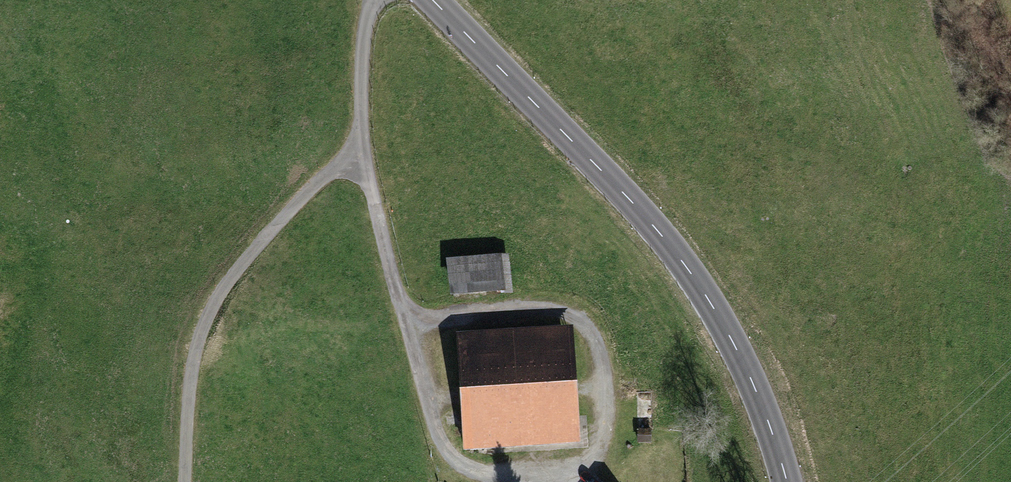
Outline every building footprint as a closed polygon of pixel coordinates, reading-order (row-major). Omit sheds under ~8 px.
[(511,255),(448,261),(453,303),(515,297),(511,255)] [(570,355),(460,362),(465,449),(493,448),(492,435),(575,429),(570,355)]
